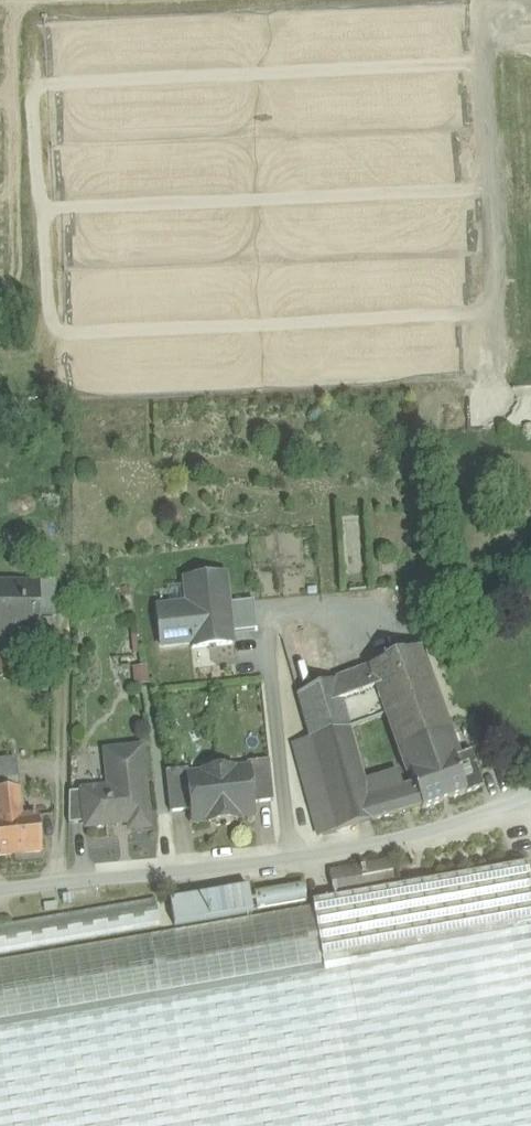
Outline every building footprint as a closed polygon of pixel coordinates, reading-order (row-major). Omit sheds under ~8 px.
[(471,388),(472,427),(530,425),(530,387),(471,388)] [(184,602),(157,604),(160,649),(190,647),(190,651),(234,648),(233,633),(230,603),(228,578),(182,581),(184,602)] [(57,580),(37,580),(37,587),(39,587),(39,617),(56,617),(57,580)] [(0,586),(0,635),(8,635),(8,633),(36,633),(36,635),(39,635),(39,617),(39,587),(37,587),(0,586)] [(255,602),(230,603),(233,633),(257,631),(255,602)] [(444,724),(417,649),(370,667),(387,713),(409,772),(410,772),(455,756),(444,724)] [(370,667),(336,679),(350,727),(387,713),(370,667)] [(350,727),(336,679),(297,693),(324,789),(335,829),(375,818),(365,782),(350,727)] [(455,756),(410,772),(414,781),(422,805),(423,807),(484,785),(471,750),(470,750),(459,719),(444,724),(455,756)] [(141,748),(106,752),(110,788),(82,791),(86,821),(86,826),(115,823),(115,824),(129,822),(130,828),(150,826),(141,748)] [(0,761),(0,785),(17,783),(14,759),(0,761)] [(269,759),(247,761),(248,768),(249,768),(253,801),(274,799),(269,759)] [(248,768),(233,770),(233,767),(218,769),(224,820),(239,818),(238,816),(254,814),(253,801),(249,768),(248,768)] [(188,768),(166,770),(170,811),(191,808),(188,775),(189,774),(188,768)] [(218,769),(204,771),(204,773),(189,774),(188,775),(191,808),(193,821),(209,819),(209,821),(224,820),(218,769)] [(399,772),(365,782),(375,818),(422,805),(414,781),(403,786),(399,772)] [(21,817),(17,783),(0,785),(0,854),(41,849),(37,815),(21,817)] [(324,789),(308,793),(319,834),(335,829),(324,789)] [(82,791),(69,792),(69,823),(86,821),(82,791)] [(391,858),(330,869),(335,895),(395,884),(391,858)] [(527,863),(313,900),(314,904),(0,959),(0,1125),(530,1125),(530,888),(527,863)] [(249,885),(170,899),(175,925),(253,911),(249,885)] [(161,926),(156,897),(0,924),(0,954),(161,926)]
